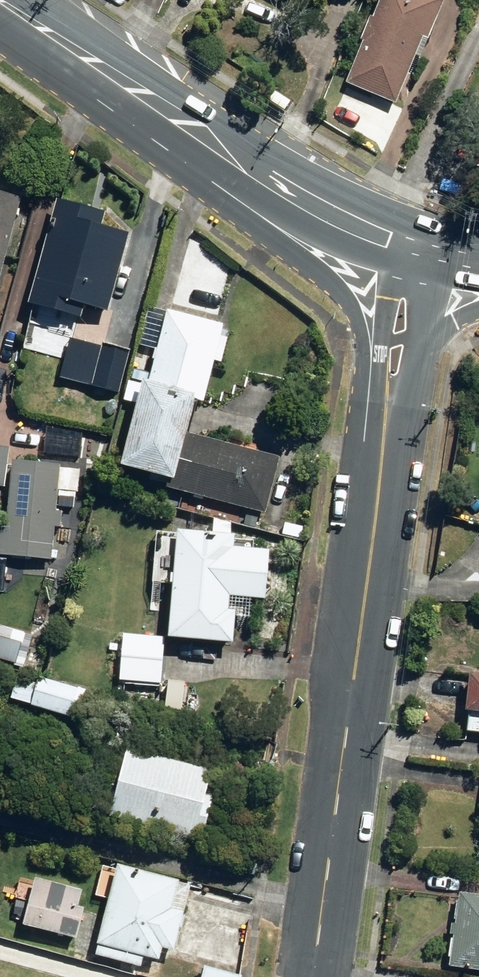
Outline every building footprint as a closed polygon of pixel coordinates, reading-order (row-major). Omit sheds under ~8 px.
[(400,106),(424,56),(430,59),(457,4),(449,0),(391,0),(351,82),(400,106)] [(9,256),(24,195),(0,189),(0,254),(9,256)] [(36,306),(87,319),(90,306),(115,312),(135,234),(108,227),(112,212),(64,200),(36,306)] [(0,254),(0,293),(9,256),(0,254)] [(181,489),(270,512),(284,457),(196,433),(226,325),(173,311),(131,466),(183,479),(181,489)] [(94,387),(123,394),(134,352),(106,344),(94,387)] [(8,483),(13,446),(0,444),(0,481),(8,483)] [(3,557),(57,560),(59,527),(65,528),(66,513),(62,512),(65,464),(18,461),(13,530),(5,529),(3,557)] [(198,514),(212,518),(215,508),(200,504),(198,514)] [(176,639),(241,644),(243,612),(236,612),(237,597),(272,600),(276,551),(241,549),(242,536),(185,531),(176,639)] [(124,682),(165,684),(168,637),(127,635),(124,682)] [(14,700),(95,722),(103,694),(43,678),(41,684),(20,678),(14,700)] [(117,818),(209,842),(220,798),(212,796),(218,773),(134,751),(117,818)] [(103,958),(147,969),(150,958),(166,962),(169,949),(181,952),(190,912),(180,910),(187,880),(126,866),(103,958)] [(28,928),(82,942),(90,910),(84,908),(88,894),(42,882),(41,885),(24,880),(14,915),(30,919),(28,928)] [(478,967),(478,891),(464,889),(455,964),(478,967)] [(211,969),(209,976),(244,976),(211,969)]
